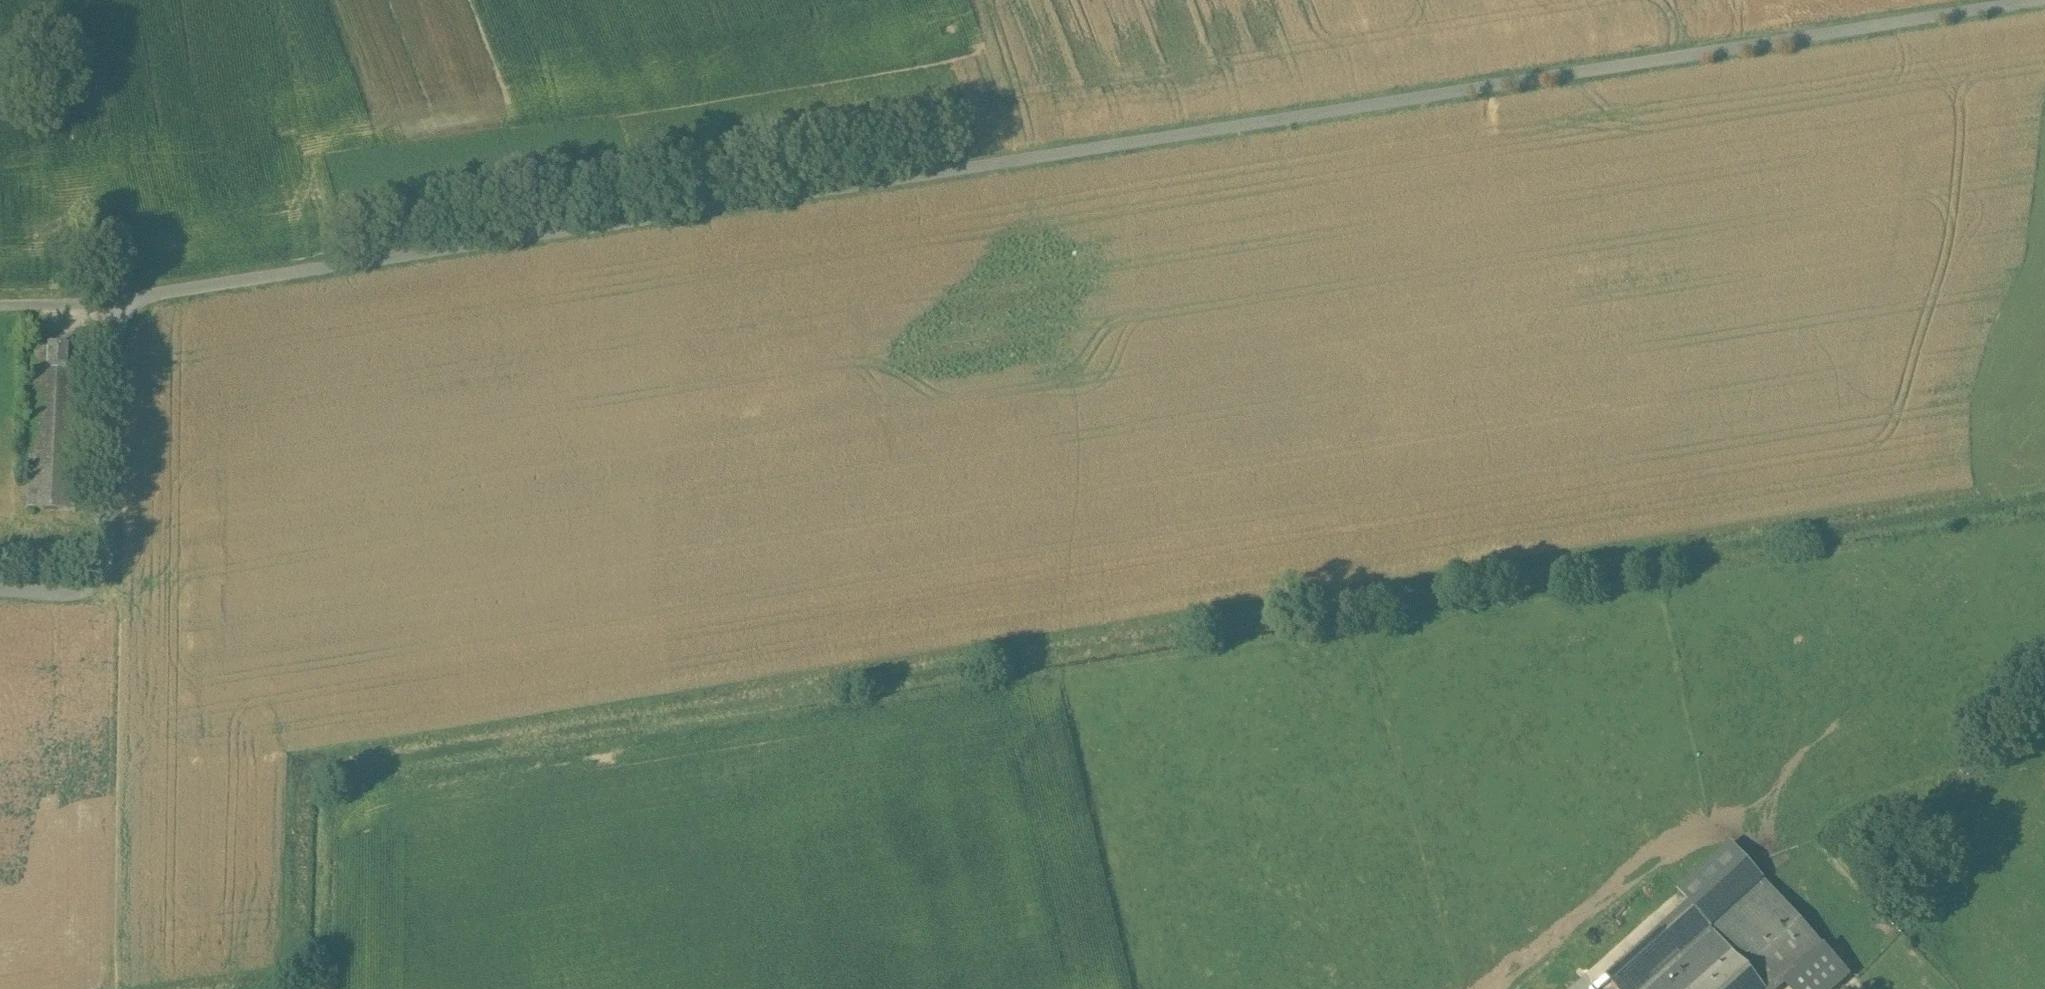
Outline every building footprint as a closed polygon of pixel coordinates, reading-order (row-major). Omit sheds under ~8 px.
[(81,352),(33,350),(28,510),(75,511),(81,352)] [(1726,849),(1677,893),(1694,912),(1710,930),(1760,885),(1744,867),(1726,849)] [(1710,930),(1733,955),(1763,988),(1778,988),(1800,969),(1821,950),(1820,950),(1819,951),(1760,885),(1710,930)] [(1612,986),(1615,988),(1644,988),(1710,930),(1694,912),(1612,986)] [(1644,988),(1695,988),(1733,955),(1710,930),(1644,988)] [(1821,950),(1800,969),(1817,987),(1837,968),(1821,950)] [(1695,988),(1763,988),(1733,955),(1695,988)]
